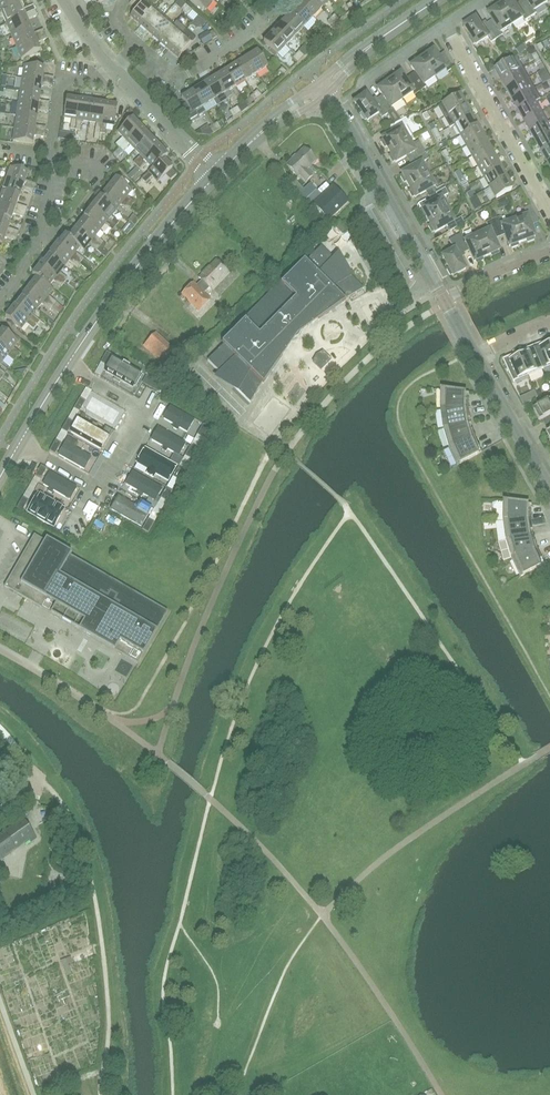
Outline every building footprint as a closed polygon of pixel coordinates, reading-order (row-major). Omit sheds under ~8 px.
[(19,0),(0,0),(0,8),(2,12),(20,4),(19,0)] [(212,0),(191,0),(190,0),(206,12),(214,2),(212,0)] [(312,0),(304,0),(299,5),(313,18),(322,9),(312,0)] [(322,9),(330,0),(312,0),(322,9)] [(523,3),(517,7),(513,0),(504,0),(503,1),(504,3),(500,6),(512,25),(524,18),(525,21),(531,17),(523,3)] [(544,0),(528,0),(523,3),(531,17),(537,13),(535,10),(546,3),(544,0)] [(141,23),(154,9),(144,1),(131,15),(141,23)] [(7,23),(35,11),(33,6),(23,11),(20,4),(2,12),(7,23)] [(181,9),(184,13),(189,7),(185,4),(181,9)] [(313,18),(299,5),(290,14),(304,27),(313,18)] [(512,25),(500,6),(496,8),(495,6),(488,10),(490,13),(489,13),(494,22),(489,25),(497,39),(498,38),(502,36),(503,35),(501,32),(512,25)] [(193,10),(189,7),(184,13),(188,16),(193,10)] [(151,32),(163,18),(154,9),(141,23),(151,32)] [(30,27),(27,20),(37,16),(35,11),(7,23),(12,35),(30,27)] [(304,27),(290,14),(282,23),(295,36),(304,27)] [(334,15),(331,18),(336,23),(340,20),(334,15)] [(160,40),(173,26),(163,18),(151,32),(160,40)] [(333,27),(336,23),(331,18),(328,22),(333,27)] [(497,39),(489,25),(487,23),(482,26),(477,18),(465,26),(472,37),(470,38),(474,45),(476,43),(477,45),(488,37),(492,42),(497,39)] [(170,49),(182,34),(186,30),(177,21),(173,26),(160,40),(170,49)] [(295,36),(282,23),(273,32),(287,45),(295,36)] [(17,47),(45,34),(43,30),(33,34),(30,27),(12,35),(17,47)] [(179,57),(192,43),(196,38),(186,30),(182,34),(170,49),(179,57)] [(209,33),(208,32),(199,37),(203,45),(213,39),(209,33)] [(287,45),(273,32),(264,42),(277,55),(287,45)] [(40,51),(37,43),(47,39),(45,34),(17,47),(22,59),(40,51)] [(319,35),(316,38),(321,43),(324,40),(319,35)] [(317,47),(321,43),(316,38),(312,42),(317,47)] [(202,47),(192,54),(197,62),(208,54),(202,47)] [(453,68),(446,54),(439,58),(433,50),(432,51),(431,49),(424,53),(426,55),(422,58),(435,77),(446,69),(448,72),(453,68)] [(268,67),(258,51),(247,58),(257,74),(268,67)] [(299,51),(296,55),(301,60),(305,56),(299,51)] [(298,63),(301,60),(296,55),(293,58),(298,63)] [(519,70),(523,68),(517,57),(496,69),(502,80),(519,70)] [(257,74),(247,58),(236,65),(246,81),(257,74)] [(435,77),(422,58),(418,61),(417,59),(411,63),(412,65),(411,66),(417,74),(411,78),(421,91),(426,87),(424,84),(435,77)] [(490,62),(486,64),(490,71),(497,67),(494,62),(490,62)] [(525,68),(527,74),(536,70),(533,64),(525,68)] [(43,76),(44,68),(24,65),(22,78),(53,82),(54,77),(43,76)] [(246,81),(236,65),(225,71),(235,87),(246,81)] [(287,72),(282,67),(279,71),(284,76),(287,72)] [(508,90),(529,78),(523,68),(519,70),(502,80),(508,90)] [(235,87),(225,71),(214,78),(219,85),(224,94),(227,99),(232,95),(230,91),(235,87)] [(421,91),(411,78),(406,81),(400,73),(399,74),(398,72),(392,76),(393,78),(389,81),(402,100),(413,92),(415,95),(421,91)] [(40,93),(41,86),(52,88),(53,82),(22,78),(20,90),(40,93)] [(219,85),(214,78),(204,85),(214,101),(224,94),(219,85)] [(514,101),(535,88),(529,78),(508,90),(514,101)] [(402,100),(389,81),(385,84),(384,82),(378,86),(379,88),(378,89),(384,97),(379,101),(388,114),(393,110),(391,107),(402,100)] [(214,101),(204,85),(193,91),(203,107),(214,101)] [(541,98),(535,88),(514,101),(519,111),(536,102),(536,101),(541,98)] [(39,101),(40,93),(20,90),(19,103),(49,107),(50,102),(39,101)] [(257,90),(254,94),(259,99),(262,96),(257,90)] [(206,112),(203,107),(193,91),(182,98),(187,106),(181,110),(190,124),(196,120),(195,119),(206,112)] [(255,102),(259,99),(254,94),(250,97),(255,102)] [(388,114),(379,101),(377,99),(372,102),(366,94),(355,102),(362,113),(360,115),(364,121),(367,119),(367,121),(379,113),(382,118),(388,114)] [(444,117),(465,105),(459,94),(438,107),(444,117)] [(75,130),(80,100),(67,98),(64,118),(71,119),(70,129),(75,130)] [(89,122),(92,102),(80,100),(75,130),(80,131),(82,121),(89,122)] [(89,122),(96,123),(95,133),(100,134),(105,104),(92,102),(89,122)] [(542,112),(536,102),(519,111),(525,121),(542,112)] [(37,118),(38,111),(49,113),(49,107),(19,103),(17,115),(37,118)] [(115,126),(118,106),(105,104),(100,134),(105,134),(107,124),(115,126)] [(450,128),(454,125),(471,116),(465,105),(444,117),(450,128)] [(234,109),(238,115),(243,112),(239,106),(234,109)] [(233,118),(238,115),(234,109),(230,112),(233,118)] [(548,122),(542,112),(525,121),(531,132),(548,122)] [(35,126),(37,118),(17,115),(15,128),(46,132),(46,127),(35,126)] [(477,126),(471,116),(454,125),(460,136),(477,126)] [(119,148),(141,127),(132,118),(118,132),(123,137),(116,144),(119,148)] [(413,137),(407,125),(409,124),(406,118),(392,126),(395,131),(382,138),(383,140),(381,141),(384,148),(387,146),(389,150),(409,139),(413,137)] [(548,123),(548,122),(531,132),(537,142),(549,135),(549,121),(548,123)] [(483,137),(477,126),(460,136),(466,146),(483,137)] [(135,150),(150,137),(141,127),(119,148),(123,151),(123,152),(130,145),(135,150)] [(33,144),(34,136),(45,138),(46,132),(15,128),(13,141),(33,144)] [(537,142),(543,153),(549,149),(549,135),(537,142)] [(137,166),(159,146),(150,137),(135,150),(141,156),(133,163),(137,166)] [(489,147),(483,137),(466,146),(472,156),(489,147)] [(411,161),(425,153),(419,141),(412,145),(409,139),(389,150),(391,154),(389,156),(393,162),(395,161),(396,162),(408,155),(411,161)] [(153,169),(164,159),(168,155),(159,146),(137,166),(141,170),(148,163),(153,168),(153,169)] [(495,158),(489,147),(472,156),(478,167),(495,158)] [(307,168),(316,159),(305,148),(287,164),(298,176),(300,174),(307,180),(313,174),(307,168)] [(428,174),(422,163),(429,159),(425,153),(411,161),(415,166),(402,174),(403,175),(400,176),(404,183),(406,181),(409,186),(428,174)] [(501,168),(495,158),(478,167),(484,177),(501,168)] [(173,168),(164,159),(153,169),(153,168),(141,179),(145,183),(153,176),(158,182),(166,175),(172,169),(173,168)] [(25,180),(28,173),(9,166),(5,178),(34,189),(36,184),(25,180)] [(506,178),(501,168),(484,177),(490,188),(506,178)] [(172,169),(166,175),(171,180),(177,174),(172,169)] [(437,174),(442,182),(447,179),(442,170),(437,174)] [(445,188),(442,182),(440,183),(437,179),(435,178),(431,180),(428,174),(409,186),(411,190),(409,191),(412,198),(415,196),(415,197),(428,190),(431,196),(445,188)] [(32,194),(34,189),(5,178),(0,190),(19,197),(22,190),(32,194)] [(122,182),(116,178),(108,188),(132,207),(135,203),(127,196),(132,190),(127,186),(122,182)] [(512,189),(506,178),(490,188),(496,199),(512,189)] [(333,185),(328,189),(314,203),(329,220),(348,202),(333,185)] [(132,207),(108,188),(100,198),(116,210),(121,204),(128,211),(132,207)] [(448,210),(441,198),(448,194),(445,188),(431,196),(434,201),(422,209),(422,210),(420,211),(424,218),(426,216),(428,221),(448,210)] [(19,197),(0,190),(0,192),(0,204),(26,213),(27,208),(17,204),(19,197)] [(116,210),(100,198),(92,208),(116,226),(119,222),(111,216),(116,210)] [(26,213),(0,204),(0,217),(11,221),(14,214),(24,218),(26,213)] [(535,237),(530,223),(539,220),(531,206),(524,208),(527,216),(515,220),(522,242),(527,240),(528,242),(535,240),(534,237),(535,237)] [(116,226),(92,208),(85,218),(100,230),(105,224),(113,230),(116,226)] [(465,223),(461,217),(454,221),(448,210),(428,221),(431,225),(428,226),(432,232),(434,231),(435,232),(448,225),(451,231),(452,230),(465,223)] [(11,221),(0,217),(0,230),(17,237),(19,232),(9,228),(11,221)] [(522,242),(515,220),(502,225),(499,217),(493,220),(499,234),(504,233),(509,246),(511,246),(512,248),(519,246),(518,243),(522,242)] [(100,230),(85,218),(77,227),(100,246),(103,242),(96,236),(100,230)] [(499,250),(493,237),(499,234),(493,220),(486,223),(490,230),(477,236),(487,256),(491,254),(492,257),(499,253),(498,251),(499,250)] [(343,235),(348,230),(340,222),(335,227),(343,235)] [(100,246),(77,227),(69,237),(80,247),(84,250),(89,244),(97,250),(100,246)] [(17,237),(0,230),(0,244),(2,245),(5,238),(16,241),(17,237)] [(451,231),(447,233),(451,239),(456,237),(452,230),(451,231)] [(80,247),(69,237),(65,234),(57,244),(80,263),(83,259),(76,252),(80,247)] [(487,256),(477,236),(465,241),(462,234),(456,237),(463,251),(468,249),(474,262),(476,261),(477,263),(484,260),(483,258),(487,256)] [(466,269),(459,256),(464,254),(463,251),(456,237),(451,239),(449,240),(454,249),(443,256),(449,268),(447,269),(450,276),(453,274),(453,276),(466,269)] [(80,263),(57,244),(49,254),(64,266),(69,261),(77,267),(80,263)] [(344,300),(364,289),(364,288),(363,288),(364,288),(352,276),(339,253),(334,259),(321,246),(306,262),(304,261),(281,284),(282,286),(281,286),(279,284),(265,304),(299,337),(307,323),(309,321),(315,317),(319,321),(346,302),(344,300)] [(64,266),(49,254),(41,264),(64,283),(68,279),(60,272),(64,266)] [(199,310),(210,299),(204,292),(210,287),(211,288),(229,271),(217,258),(199,276),(204,281),(198,287),(193,282),(182,293),(199,310)] [(64,283),(41,264),(33,274),(37,278),(37,277),(49,286),(53,280),(61,287),(64,283)] [(48,295),(53,289),(49,286),(37,277),(37,278),(29,287),(53,306),(56,302),(48,295)] [(53,306),(29,287),(21,297),(37,310),(42,304),(50,310),(53,306)] [(37,310),(21,297),(13,307),(37,326),(40,321),(32,315),(37,310)] [(263,385),(282,358),(279,354),(282,348),(284,346),(299,337),(265,304),(246,318),(248,320),(247,321),(246,320),(222,343),(224,345),(208,361),(222,375),(221,376),(236,385),(234,386),(250,403),(262,383),(263,385)] [(37,326),(13,307),(5,317),(8,320),(14,324),(21,330),(26,323),(34,330),(37,326)] [(3,329),(0,333),(0,344),(18,358),(21,354),(13,348),(18,342),(10,335),(3,329)] [(174,348),(155,330),(143,343),(161,361),(174,348)] [(12,332),(10,335),(18,342),(21,339),(12,332)] [(549,340),(534,346),(543,369),(549,367),(549,343),(549,340)] [(0,344),(0,360),(2,362),(7,356),(15,362),(18,358),(0,344)] [(543,369),(534,346),(518,353),(529,376),(543,369)] [(113,355),(107,351),(101,362),(101,363),(107,366),(113,355)] [(321,369),(331,359),(328,357),(323,352),(316,355),(313,362),(321,369)] [(529,376),(518,353),(503,359),(514,382),(529,376)] [(469,408),(470,392),(442,390),(441,410),(469,408)] [(527,396),(521,398),(523,405),(529,402),(538,398),(535,392),(527,396)] [(74,409),(80,412),(82,407),(86,401),(81,398),(80,398),(74,409)] [(548,402),(534,410),(541,421),(549,416),(549,401),(548,402)] [(472,423),(469,408),(441,410),(444,429),(472,423)] [(190,438),(197,426),(169,410),(162,422),(190,438)] [(62,430),(67,433),(73,423),(74,422),(68,419),(62,430)] [(476,437),(472,423),(444,429),(449,448),(476,437)] [(203,438),(209,427),(203,424),(197,435),(203,438)] [(482,452),(476,437),(449,448),(458,465),(482,452)] [(49,451),(50,451),(55,454),(62,443),(56,440),(49,451)] [(191,459),(197,448),(191,445),(185,456),(191,459)] [(35,476),(35,477),(41,480),(47,469),(41,466),(35,476)] [(179,480),(185,470),(179,466),(173,477),(179,480)] [(65,501),(72,493),(64,485),(57,493),(65,501)] [(167,501),(173,491),(171,490),(167,487),(161,498),(167,501)] [(22,511),(23,511),(29,500),(23,497),(21,501),(17,508),(22,511)] [(532,519),(532,504),(504,501),(504,521),(532,519)] [(154,522),(149,519),(142,530),(148,533),(155,522),(154,522)] [(534,534),(532,519),(504,521),(506,541),(534,534)] [(81,526),(73,542),(78,544),(86,528),(81,526)] [(538,549),(534,534),(506,541),(512,559),(538,549)] [(75,556),(70,555),(72,553),(46,538),(45,541),(34,535),(4,587),(25,597),(63,621),(139,664),(171,611),(75,556)] [(98,558),(102,551),(84,541),(80,548),(98,558)] [(545,563),(538,549),(512,559),(520,577),(545,563)] [(9,854),(24,844),(29,839),(31,842),(37,838),(21,816),(9,824),(12,827),(0,835),(0,860),(9,854)] [(72,882),(67,885),(68,889),(72,895),(79,892),(74,882),(72,882)]
